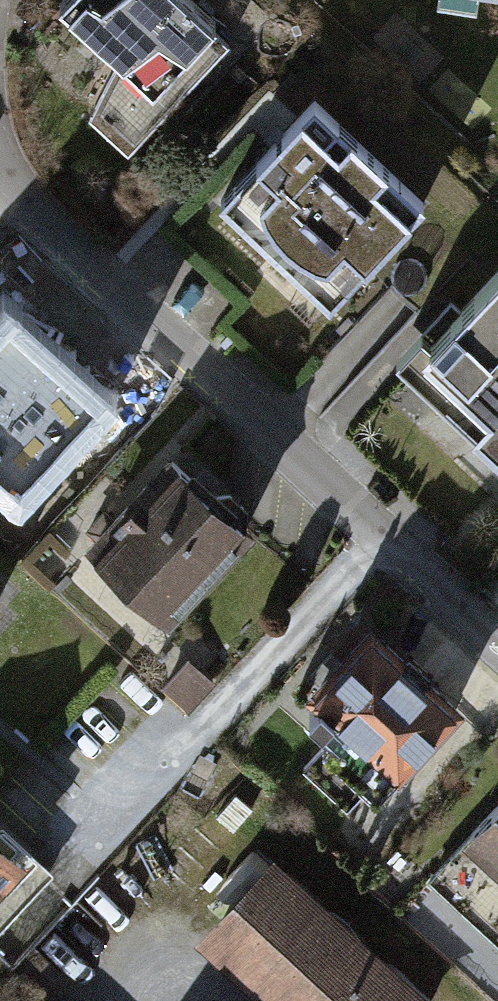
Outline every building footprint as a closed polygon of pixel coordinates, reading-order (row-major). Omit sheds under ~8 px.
[(22,39),(136,155),(237,56),(182,0),(61,0),(22,39)] [(424,2),(497,12),(497,0),(424,0),(424,2)] [(308,100),(195,216),(306,324),(420,208),(308,100)] [(383,391),(497,493),(497,280),(489,272),(383,391)] [(0,324),(0,464),(22,487),(104,410),(12,313),(0,324)] [(135,472),(46,572),(142,657),(231,558),(135,472)] [(0,602),(0,625),(11,613),(0,602)] [(374,634),(295,713),(400,817),(479,738),(374,634)] [(429,878),(497,943),(497,804),(429,878)] [(279,852),(199,942),(266,1000),(447,1000),(279,852)] [(39,892),(0,854),(0,933),(39,892)]
